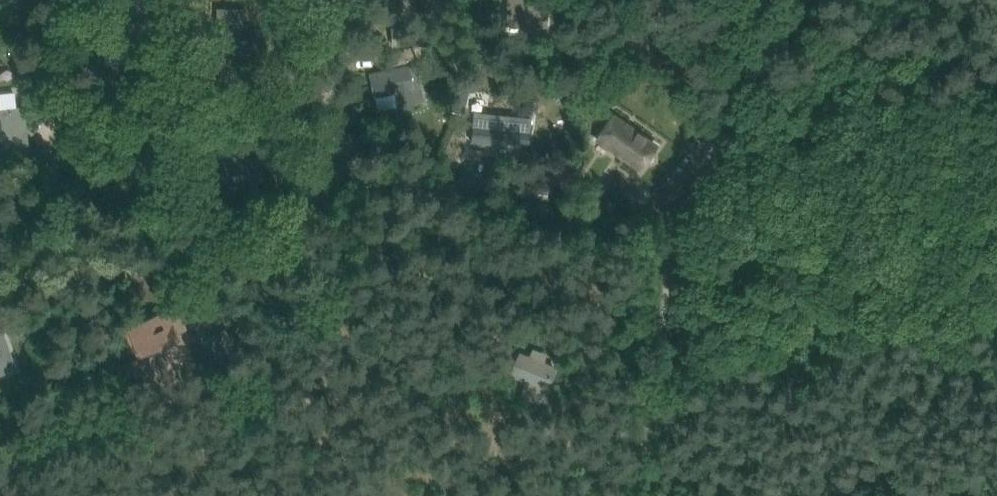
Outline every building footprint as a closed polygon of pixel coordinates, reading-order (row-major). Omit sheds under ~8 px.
[(533,25),(546,25),(547,0),(510,0),(509,24),(533,25)] [(253,24),(243,24),(244,8),(218,8),(216,50),(225,50),(224,64),(242,64),(242,52),(253,52),(253,24)] [(132,60),(132,49),(142,49),(142,24),(102,25),(103,50),(106,50),(107,60),(132,60)] [(413,26),(392,28),(393,45),(414,43),(413,26)] [(173,55),(174,74),(182,73),(182,55),(173,55)] [(422,98),(418,78),(417,74),(411,75),(409,64),(390,68),(391,70),(371,74),(372,81),(375,97),(383,96),(383,94),(397,91),(400,107),(414,104),(413,100),(422,98)] [(467,103),(455,102),(454,116),(465,117),(467,103)] [(16,108),(0,110),(0,163),(29,160),(26,136),(20,137),(17,108),(16,108)] [(175,132),(173,116),(160,117),(162,134),(175,132)] [(488,117),(474,116),(472,140),(512,144),(513,128),(487,126),(488,117)] [(598,139),(640,168),(656,145),(615,116),(598,139)] [(261,159),(240,162),(238,145),(210,149),(213,166),(215,185),(264,179),(261,159)] [(548,200),(549,190),(539,188),(538,199),(548,200)] [(177,342),(171,330),(163,311),(132,325),(145,356),(177,342)] [(33,331),(20,320),(12,330),(25,341),(33,331)] [(15,368),(1,331),(0,331),(0,364),(3,372),(15,368)] [(511,375),(520,379),(546,389),(555,366),(521,353),(511,375)] [(138,357),(122,363),(129,380),(145,374),(138,357)]
